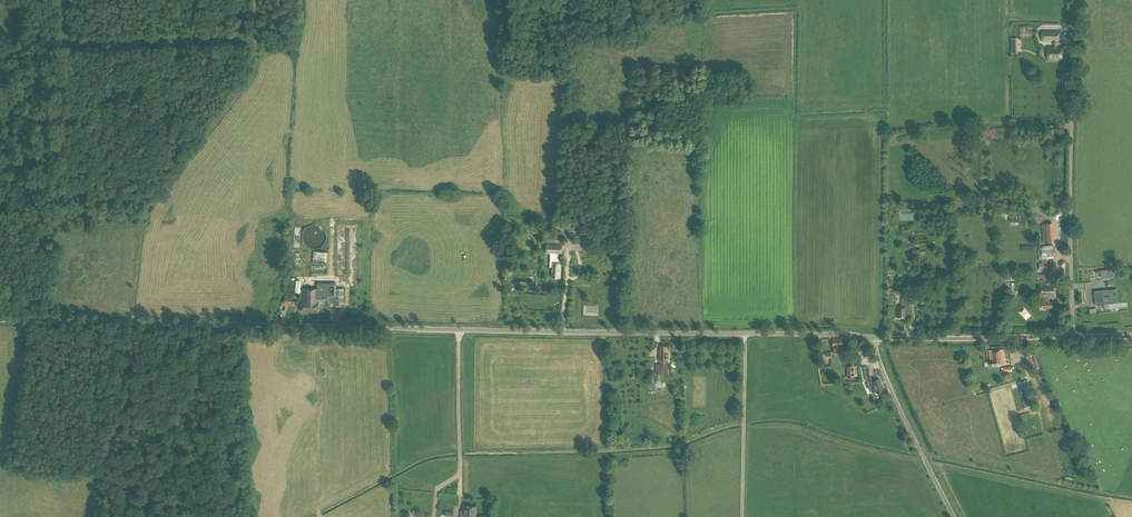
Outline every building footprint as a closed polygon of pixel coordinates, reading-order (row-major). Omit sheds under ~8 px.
[(1042,31),(1042,40),(1053,41),(1053,46),(1048,46),(1048,60),(1062,60),(1062,47),(1057,46),(1057,41),(1060,41),(1060,31),(1042,31)] [(587,219),(565,219),(565,231),(587,231),(587,219)] [(328,238),(328,236),(328,233),(327,231),(326,229),(325,227),(322,225),(320,224),(318,223),(315,223),(313,223),(310,224),(308,225),(306,227),(305,229),(304,231),(303,234),(303,236),(303,238),(304,241),(305,243),(307,245),(308,246),(311,247),(313,248),(316,248),(318,248),(321,247),(323,246),(325,245),(326,243),(327,240),(328,238)] [(1054,242),(1052,224),(1043,225),(1044,243),(1054,242)] [(547,240),(547,241),(562,241),(562,232),(547,231),(547,240)] [(550,254),(559,254),(561,255),(562,246),(546,245),(546,254),(550,254)] [(1042,248),(1038,248),(1039,260),(1054,258),(1053,247),(1052,247),(1052,245),(1042,246),(1042,248)] [(329,252),(313,252),(313,264),(329,265),(329,252)] [(551,267),(552,267),(552,278),(560,278),(561,263),(560,263),(561,259),(551,259),(551,262),(551,267)] [(311,266),(312,277),(327,276),(327,265),(311,266)] [(1114,276),(1114,269),(1106,270),(1107,277),(1114,276)] [(317,289),(316,302),(318,302),(330,302),(330,303),(335,303),(334,305),(343,305),(344,288),(336,288),(336,283),(317,283),(317,289)] [(1040,284),(1040,298),(1043,298),(1043,302),(1043,308),(1052,308),(1052,302),(1049,302),(1048,298),(1056,297),(1056,284),(1040,284)] [(302,302),(302,312),(318,312),(318,302),(316,302),(317,289),(304,289),(303,302),(302,302)] [(1094,292),(1095,303),(1107,302),(1107,300),(1116,299),(1116,290),(1094,292)] [(910,317),(911,307),(910,307),(910,303),(908,303),(902,302),(902,307),(898,307),(897,318),(907,318),(907,317),(910,317)] [(842,339),(832,339),(832,347),(833,347),(834,353),(841,352),(845,351),(845,346),(842,346),(842,339)] [(659,346),(659,360),(667,361),(668,347),(659,346)] [(989,351),(990,361),(991,367),(1005,365),(1003,350),(989,351)] [(973,369),(986,368),(985,356),(972,357),(973,369)] [(1035,356),(1027,360),(1033,372),(1041,368),(1035,356)] [(655,364),(655,374),(660,374),(668,374),(668,365),(660,364),(655,364)] [(869,373),(865,374),(866,381),(870,389),(874,388),(876,393),(884,390),(879,379),(872,382),(870,379),(869,373)] [(1018,383),(1025,408),(1035,405),(1028,380),(1018,383)] [(1038,427),(1038,426),(1038,424),(1038,423),(1037,421),(1036,420),(1035,419),(1033,419),(1032,418),(1030,418),(1029,418),(1028,419),(1026,420),(1025,421),(1024,422),(1024,423),(1023,424),(1023,426),(1023,427),(1024,429),(1025,430),(1026,431),(1027,432),(1028,433),(1029,433),(1031,433),(1032,433),(1034,433),(1035,432),(1036,431),(1037,430),(1038,429),(1038,427)] [(475,516),(476,507),(464,506),(463,516),(477,516),(475,516)]
